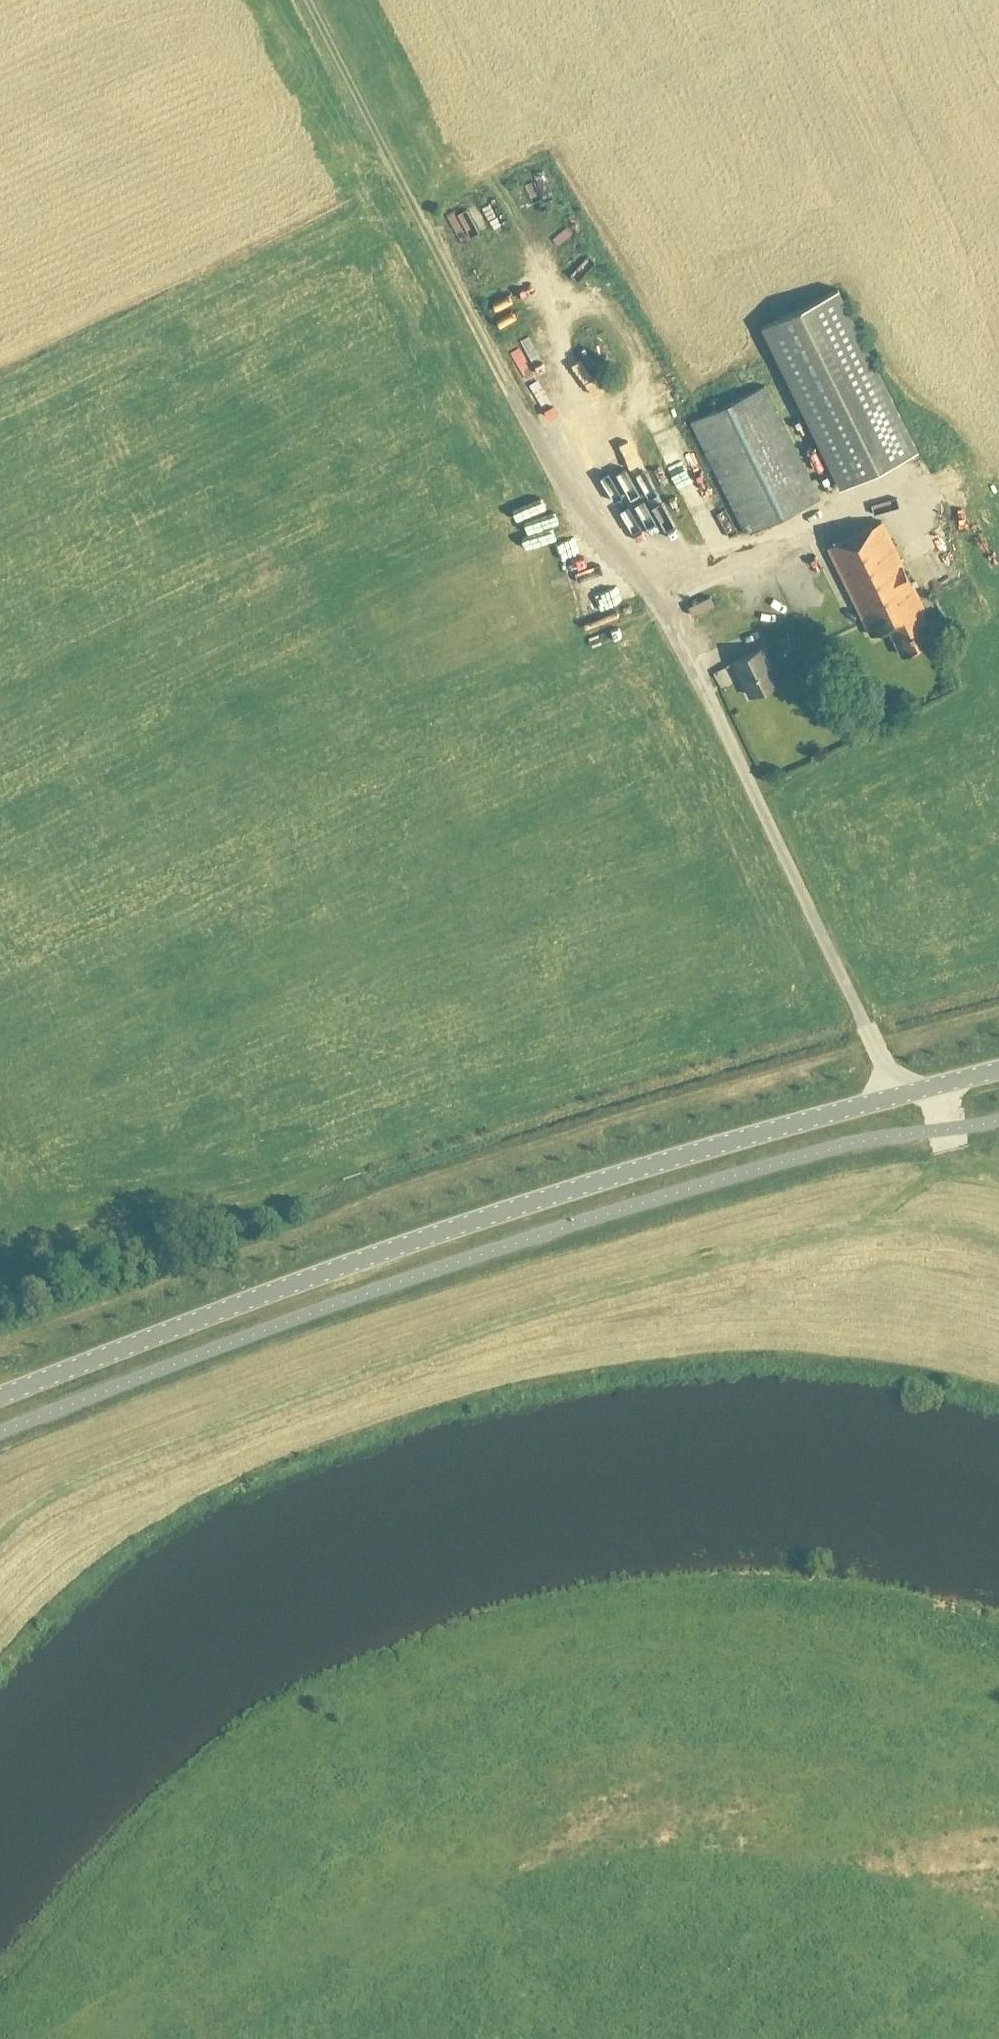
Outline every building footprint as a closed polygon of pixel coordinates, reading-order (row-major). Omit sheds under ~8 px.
[(481,198),(489,215),(518,200),(510,184),(481,198)] [(763,326),(842,488),(918,451),(838,289),(763,326)] [(510,379),(521,374),(508,347),(498,352),(510,379)] [(562,356),(573,389),(584,385),(574,352),(562,356)] [(747,535),(821,498),(765,386),(691,422),(747,535)] [(621,449),(637,476),(644,472),(628,445),(621,449)] [(904,657),(938,639),(923,611),(925,610),(879,523),(828,551),(873,638),(890,629),(904,657)] [(802,590),(810,585),(801,570),(792,575),(802,590)] [(691,622),(714,612),(709,599),(686,609),(691,622)] [(752,696),(781,681),(764,647),(734,663),(752,696)]
